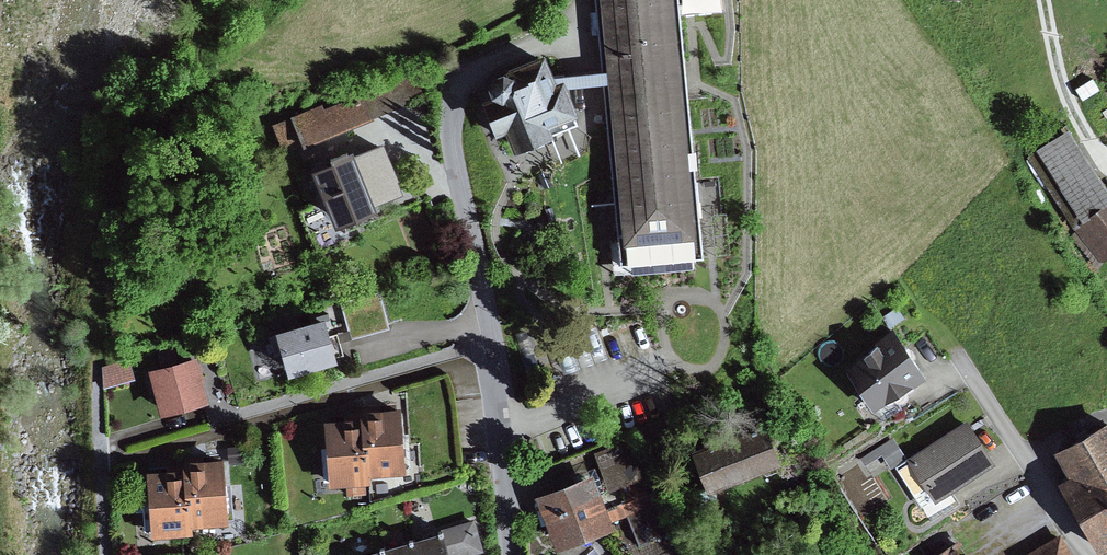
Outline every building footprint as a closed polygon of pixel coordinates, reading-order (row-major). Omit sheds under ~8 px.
[(610,61),(611,73),(628,246),(702,239),(678,0),(604,0),(610,61)] [(497,79),(484,85),(497,116),(507,112),(515,131),(550,117),(546,108),(577,95),(570,78),(565,66),(564,63),(557,66),(545,36),(507,52),(507,53),(503,53),(493,58),(489,67),(492,77),(497,79)] [(610,61),(565,66),(570,78),(611,73),(610,61)] [(420,63),(364,83),(373,109),(430,89),(420,63)] [(364,83),(280,116),(289,141),(373,109),(364,83)] [(1027,155),(1073,226),(1106,199),(1106,183),(1070,125),(1027,155)] [(385,126),(355,138),(375,190),(404,179),(398,166),(400,165),(385,126)] [(355,138),(314,154),(336,211),(377,196),(375,190),(355,138)] [(1067,231),(1094,265),(1106,255),(1106,199),(1073,226),(1067,231)] [(326,302),(277,317),(280,326),(268,329),(274,349),(286,345),(290,358),(339,344),(326,302)] [(897,305),(882,315),(888,325),(893,322),(904,316),(897,305)] [(893,322),(843,366),(875,408),(925,370),(893,322)] [(526,329),(514,333),(521,353),(533,349),(526,329)] [(198,348),(150,360),(161,404),(209,392),(198,348)] [(130,356),(103,363),(105,383),(136,374),(130,356)] [(364,399),(365,408),(369,465),(407,462),(402,396),(364,399)] [(369,465),(365,408),(325,411),(330,477),(370,474),(369,465)] [(1058,477),(1099,547),(1106,543),(1106,417),(1054,447),(1068,471),(1058,477)] [(967,418),(895,465),(914,493),(925,485),(934,499),(951,488),(995,460),(967,418)] [(768,420),(693,447),(708,487),(783,460),(768,420)] [(636,437),(595,452),(609,488),(615,486),(646,474),(649,473),(636,437)] [(891,465),(905,457),(893,437),(861,456),(866,463),(883,452),(891,465)] [(186,450),(186,458),(191,517),(229,514),(224,447),(186,450)] [(186,458),(148,461),(153,528),(191,525),(191,517),(186,458)] [(595,471),(538,494),(559,545),(615,522),(614,518),(608,504),(595,471)] [(620,499),(608,504),(614,518),(628,513),(640,542),(668,531),(646,474),(615,486),(620,499)] [(366,479),(347,479),(347,491),(366,491),(366,479)] [(959,499),(951,488),(934,499),(925,485),(914,493),(930,518),(959,499)] [(444,525),(453,554),(484,547),(476,515),(444,523),(444,525)] [(416,533),(422,554),(453,554),(444,525),(416,533)] [(386,541),(390,554),(422,554),(416,533),(386,541)] [(1022,554),(1075,554),(1062,533),(1022,554)] [(356,549),(357,554),(390,554),(386,541),(356,549)] [(931,554),(970,554),(968,551),(963,554),(954,541),(931,554)]
